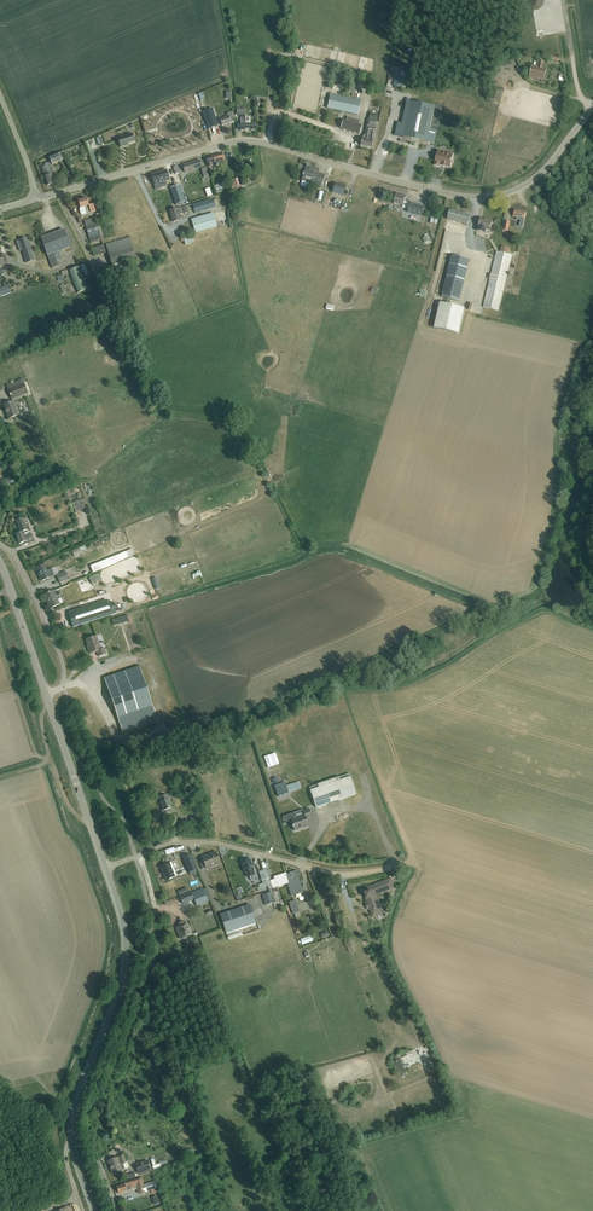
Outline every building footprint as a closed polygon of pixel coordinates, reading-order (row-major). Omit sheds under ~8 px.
[(543,68),(544,62),(537,61),(535,67),(532,66),(529,77),(544,80),(546,69),(543,68)] [(395,76),(394,86),(403,87),(404,77),(395,76)] [(491,91),(489,100),(501,103),(503,94),(491,91)] [(361,100),(331,94),(327,108),(357,115),(361,100)] [(403,137),(434,144),(437,132),(430,130),(435,107),(412,101),(403,137)] [(244,110),(236,110),(236,116),(240,116),(240,131),(255,130),(255,125),(250,125),(250,122),(245,122),(244,116),(244,110)] [(212,125),(214,129),(234,122),(230,113),(226,115),(227,118),(212,123),(212,122),(206,124),(207,126),(212,125)] [(361,139),(360,146),(371,148),(372,141),(373,141),(375,129),(374,129),(374,127),(375,127),(376,121),(376,119),(369,118),(369,120),(368,120),(367,126),(368,126),(368,128),(367,128),(365,139),(361,139)] [(341,129),(359,134),(361,126),(343,120),(341,129)] [(117,138),(120,147),(124,146),(124,145),(134,142),(131,134),(117,138)] [(93,139),(85,142),(89,151),(91,151),(88,143),(90,142),(91,144),(94,143),(93,139)] [(452,161),(453,153),(438,150),(434,165),(439,166),(440,165),(443,166),(446,167),(446,166),(450,167),(451,164),(452,163),(452,161)] [(63,152),(49,158),(51,164),(65,158),(63,152)] [(383,158),(403,163),(405,156),(385,152),(383,158)] [(214,156),(206,158),(209,167),(217,165),(223,163),(223,161),(226,160),(224,155),(222,155),(221,154),(214,156)] [(178,165),(175,166),(176,173),(184,172),(182,160),(177,161),(178,165)] [(183,165),(185,172),(202,167),(199,160),(183,165)] [(45,166),(41,168),(47,185),(54,183),(51,175),(52,174),(49,162),(44,164),(45,166)] [(310,184),(321,187),(325,175),(318,173),(318,170),(306,166),(304,174),(303,174),(302,176),(303,176),(302,180),(310,182),(310,184)] [(206,168),(201,169),(205,182),(210,180),(206,168)] [(158,184),(169,181),(166,170),(151,175),(154,185),(156,190),(159,189),(158,184)] [(229,181),(232,190),(240,187),(238,179),(229,181)] [(216,184),(218,193),(225,190),(223,182),(216,184)] [(332,193),(343,196),(346,186),(335,183),(332,193)] [(180,186),(171,188),(176,206),(185,203),(180,186)] [(395,199),(394,204),(403,206),(403,208),(408,209),(409,203),(406,202),(407,200),(405,200),(406,198),(402,196),(400,196),(396,195),(395,199)] [(87,199),(79,201),(81,208),(80,210),(81,215),(83,216),(87,214),(96,212),(94,204),(89,206),(87,199)] [(195,214),(215,207),(213,199),(193,205),(192,204),(185,206),(186,207),(183,208),(184,214),(194,211),(195,214)] [(422,217),(425,207),(410,202),(407,212),(422,217)] [(176,208),(170,210),(174,222),(180,220),(178,215),(183,213),(182,208),(176,209),(176,208)] [(447,220),(467,225),(470,216),(450,210),(447,220)] [(519,227),(523,228),(526,213),(515,211),(513,217),(517,217),(516,220),(520,221),(519,227)] [(217,227),(213,214),(191,220),(195,233),(217,227)] [(439,223),(440,216),(433,215),(432,223),(439,223)] [(85,222),(92,248),(103,245),(95,219),(85,222)] [(481,219),(478,228),(481,228),(480,232),(485,234),(486,230),(490,231),(493,222),(481,219)] [(59,251),(70,248),(64,230),(41,238),(52,269),(58,266),(56,261),(62,259),(59,251)] [(392,243),(396,241),(392,233),(388,234),(392,243)] [(194,243),(192,235),(183,237),(185,245),(194,243)] [(106,245),(112,266),(136,258),(129,237),(106,245)] [(16,242),(20,251),(22,250),(27,263),(35,261),(27,238),(16,242)] [(419,257),(425,251),(419,245),(412,250),(419,257)] [(483,307),(498,311),(511,256),(497,252),(483,307)] [(0,266),(8,264),(5,254),(1,255),(0,255),(0,266)] [(442,298),(459,302),(469,261),(451,257),(442,298)] [(88,289),(79,266),(67,271),(75,294),(88,289)] [(12,293),(10,285),(0,288),(0,296),(12,293)] [(440,305),(434,329),(458,334),(464,310),(440,305)] [(6,385),(8,390),(11,399),(27,393),(22,380),(6,385)] [(13,404),(14,404),(13,402),(3,405),(8,419),(17,416),(13,404)] [(3,482),(8,488),(14,483),(9,477),(3,482)] [(84,505),(87,503),(85,498),(73,503),(76,513),(85,509),(84,505)] [(19,545),(23,543),(24,545),(28,544),(27,542),(33,539),(30,534),(24,536),(23,532),(27,530),(22,518),(16,521),(21,532),(15,534),(19,545)] [(72,551),(75,557),(82,554),(80,548),(72,551)] [(126,552),(90,566),(93,573),(118,563),(118,562),(128,558),(126,552)] [(50,569),(47,571),(44,565),(35,569),(41,582),(54,577),(50,569)] [(57,576),(60,583),(69,580),(65,572),(57,576)] [(92,584),(101,580),(98,574),(89,578),(92,584)] [(81,598),(91,593),(84,578),(74,583),(81,598)] [(50,604),(52,609),(61,605),(59,600),(58,601),(54,592),(45,595),(49,605),(50,604)] [(113,602),(108,604),(107,601),(68,614),(73,628),(117,614),(113,602)] [(113,620),(115,625),(129,620),(127,615),(113,620)] [(97,652),(99,657),(106,654),(105,649),(101,650),(97,636),(86,640),(89,648),(88,648),(90,654),(97,652)] [(104,679),(123,734),(158,722),(139,667),(104,679)] [(310,791),(316,808),(356,794),(350,777),(336,782),(335,779),(317,785),(318,788),(310,791)] [(285,782),(274,786),(278,797),(289,793),(286,786),(285,782)] [(289,785),(286,786),(289,793),(291,792),(294,791),(296,790),(298,790),(298,789),(301,789),(298,782),(296,783),(294,784),(291,784),(289,785)] [(158,798),(160,802),(160,803),(163,811),(165,811),(166,813),(172,811),(168,800),(167,795),(158,798)] [(294,831),(308,826),(306,819),(311,817),(309,809),(303,811),(303,810),(282,817),(283,819),(282,820),(283,822),(284,821),(285,824),(290,822),(294,831)] [(202,869),(205,868),(206,869),(219,864),(215,853),(202,857),(203,860),(199,861),(202,869)] [(183,858),(188,873),(195,870),(190,856),(183,858)] [(254,875),(252,870),(249,860),(240,863),(244,873),(245,872),(247,877),(254,875)] [(160,867),(166,881),(175,877),(170,863),(160,867)] [(289,873),(289,875),(285,876),(287,884),(291,896),(299,893),(299,894),(302,893),(299,884),(298,882),(299,882),(295,871),(289,873)] [(285,876),(285,874),(273,878),(274,880),(270,881),(269,882),(270,882),(272,889),(287,884),(285,876)] [(193,887),(201,883),(199,878),(191,882),(193,887)] [(364,897),(372,919),(382,915),(381,912),(383,912),(377,895),(395,889),(391,878),(364,888),(365,892),(364,893),(365,896),(364,897)] [(187,887),(179,890),(181,895),(189,892),(187,887)] [(203,888),(191,893),(194,900),(197,907),(209,902),(203,888)] [(270,892),(262,895),(265,905),(273,903),(270,892)] [(180,898),(183,904),(194,900),(191,893),(180,898)] [(289,903),(293,915),(300,912),(295,900),(289,903)] [(249,906),(220,915),(226,935),(227,935),(229,941),(260,931),(258,925),(255,926),(249,906)] [(185,925),(184,922),(179,924),(180,927),(176,928),(178,932),(179,932),(182,939),(185,938),(186,939),(189,938),(189,936),(192,935),(188,924),(185,925)] [(303,944),(315,940),(312,934),(301,938),(303,944)] [(351,940),(346,942),(351,952),(355,950),(351,940)] [(399,1055),(391,1059),(399,1078),(407,1074),(399,1055)] [(123,1156),(108,1162),(108,1163),(112,1174),(127,1168),(129,1167),(127,1162),(125,1163),(123,1156)] [(147,1162),(145,1163),(136,1166),(139,1174),(150,1170),(147,1162)] [(121,1186),(116,1187),(118,1194),(131,1190),(131,1188),(137,1186),(139,1194),(145,1192),(157,1189),(155,1182),(143,1185),(141,1178),(120,1184),(121,1186)]
